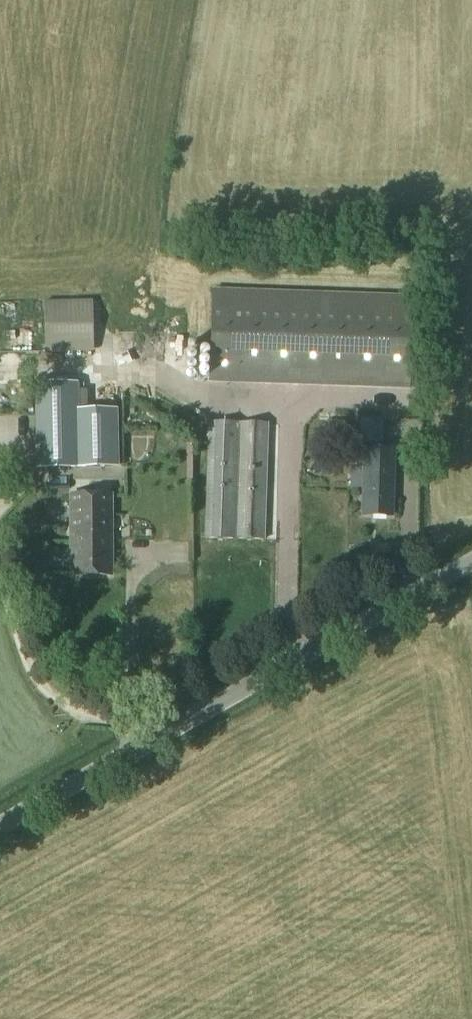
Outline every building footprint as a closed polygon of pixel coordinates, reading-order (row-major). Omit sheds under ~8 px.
[(213,291),(210,384),(409,390),(413,298),(213,291)] [(83,299),(34,301),(36,353),(85,351),(83,299)] [(78,384),(37,385),(39,469),(118,467),(116,411),(79,412),(78,384)] [(364,420),(364,445),(385,445),(385,420),(364,420)] [(210,424),(206,539),(265,541),(269,426),(210,424)] [(361,448),(360,466),(366,466),(364,515),(393,517),(397,448),(368,446),(368,448),(361,448)] [(112,495),(70,496),(71,577),(113,577),(112,495)] [(188,586),(188,564),(178,564),(178,586),(188,586)]
